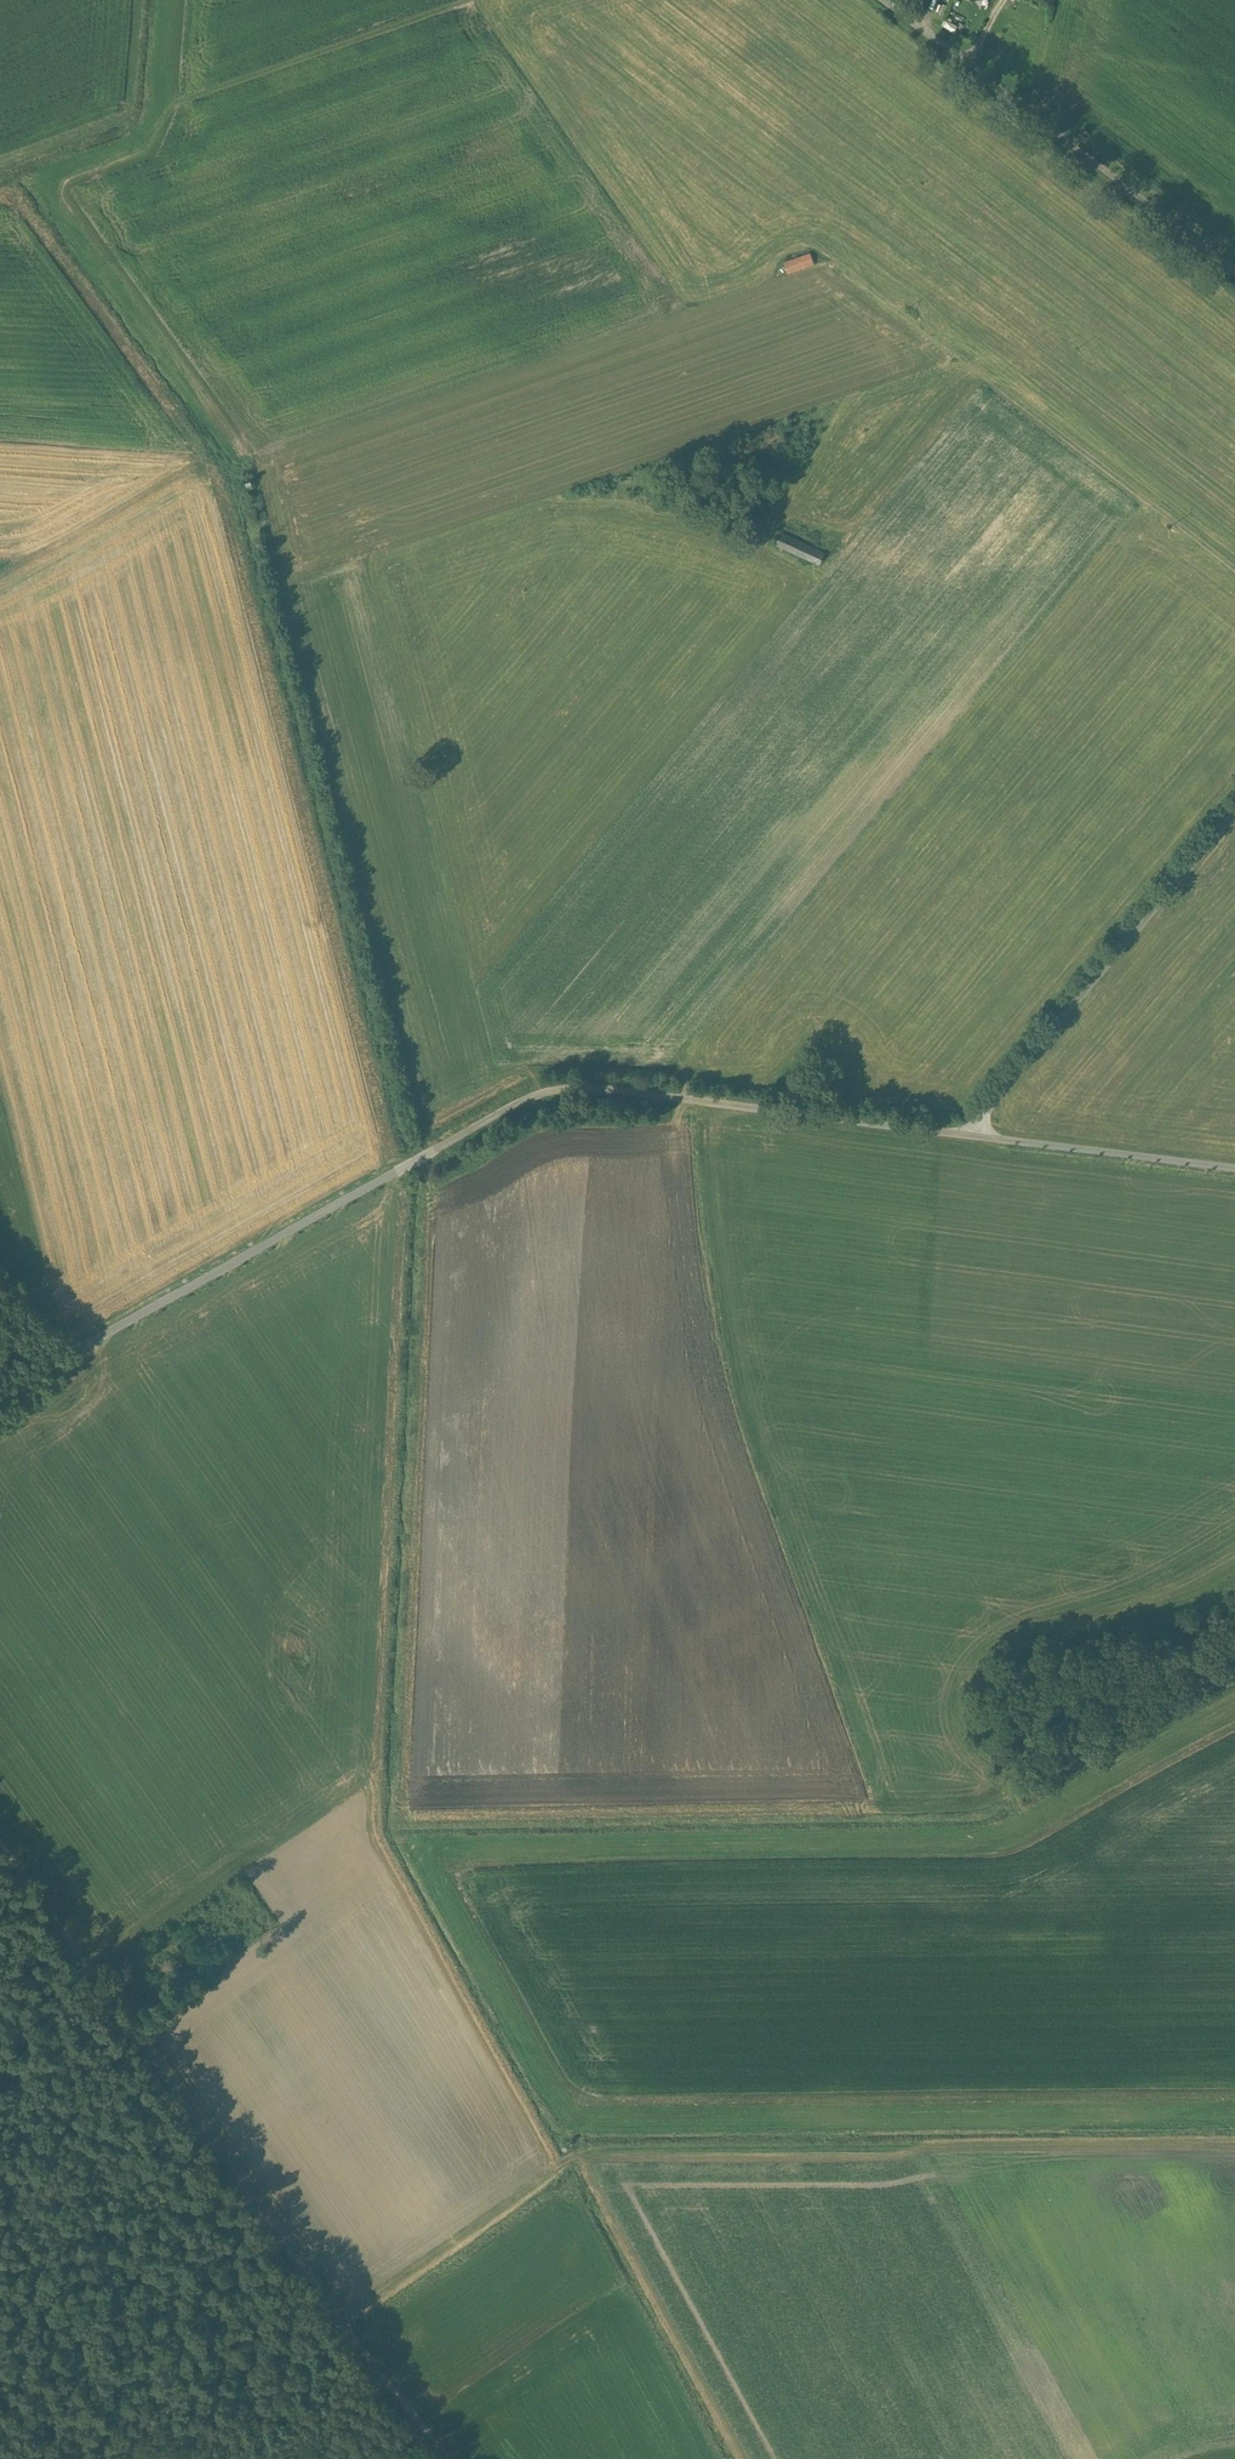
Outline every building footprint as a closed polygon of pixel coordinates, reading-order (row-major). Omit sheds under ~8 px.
[(786,275),(813,266),(809,253),(782,262),(786,275)] [(779,544),(823,564),(831,548),(786,528),(779,544)] [(193,1965),(200,1959),(192,1950),(186,1956),(193,1965)]
